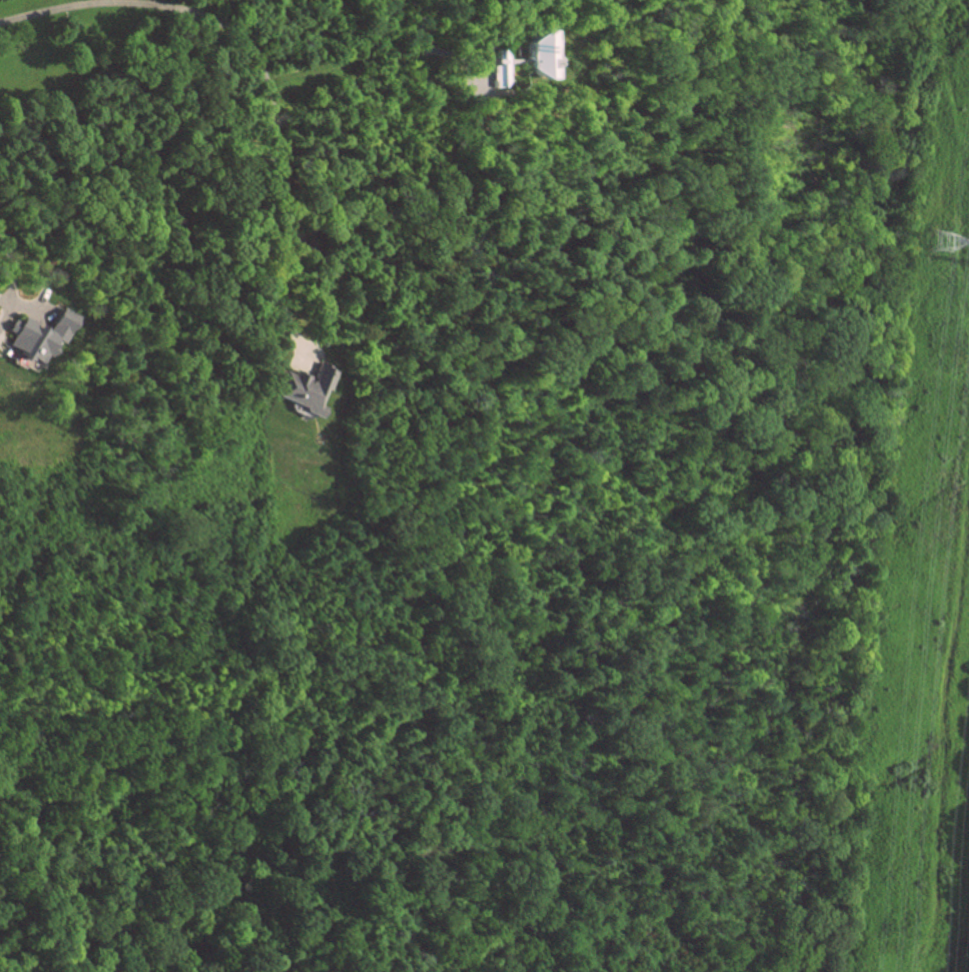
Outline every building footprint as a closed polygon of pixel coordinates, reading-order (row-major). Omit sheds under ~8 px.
[(540,79),(539,64),(540,64),(539,31),(519,31),(521,80),(540,79)] [(488,88),(502,88),(502,53),(488,53),(488,88)] [(81,317),(65,307),(51,331),(28,318),(25,324),(18,320),(11,331),(18,335),(11,346),(44,366),(51,356),(56,359),(81,317)] [(266,399),(310,416),(314,408),(306,405),(312,389),(320,392),(329,371),(312,364),(306,379),(287,372),(286,374),(278,371),(266,399)]
